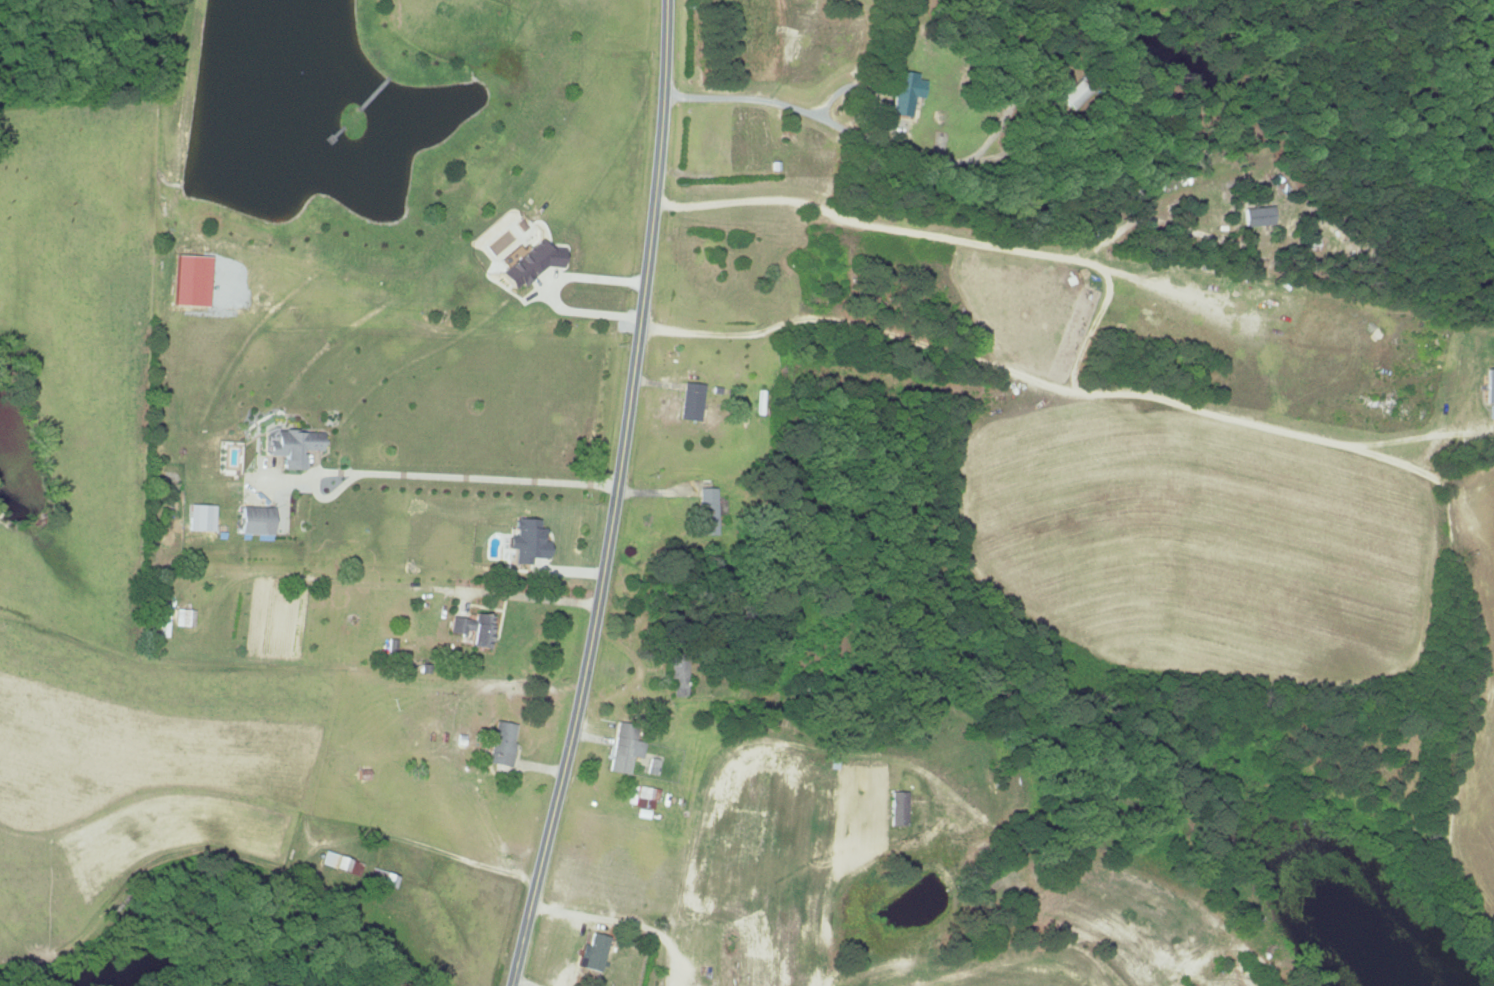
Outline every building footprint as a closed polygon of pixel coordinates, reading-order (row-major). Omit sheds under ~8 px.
[(925,80),(918,79),(919,73),(899,70),(892,114),(912,117),(915,97),(923,98),(925,80)] [(1273,225),(1273,206),(1244,208),(1244,226),(1273,225)] [(559,269),(561,247),(528,245),(527,251),(518,250),(517,261),(502,260),(501,284),(526,286),(527,267),(559,269)] [(208,256),(173,255),(171,305),(206,306),(208,256)] [(702,384),(684,384),(683,406),(702,407),(702,384)] [(304,470),(304,450),(321,451),(321,431),(274,431),(274,442),(265,442),(265,456),(281,456),(281,470),(304,470)] [(238,534),(271,535),(272,508),(239,507),(238,534)] [(547,558),(547,541),(542,540),(543,529),(538,529),(539,519),(515,519),(515,537),(508,537),(508,549),(514,549),(514,564),(532,565),(532,558),(547,558)] [(194,610),(175,609),(174,626),(193,627),(194,610)] [(448,634),(468,636),(467,647),(489,650),(493,616),(473,614),(472,620),(450,617),(448,634)] [(670,696),(686,697),(687,656),(671,656),(670,696)] [(517,725),(495,721),(487,763),(509,767),(517,725)] [(644,742),(635,740),(638,726),(617,722),(608,771),(628,775),(632,757),(641,758),(644,742)] [(655,775),(658,760),(650,758),(647,773),(655,775)] [(635,807),(653,809),(654,801),(659,801),(660,789),(637,786),(635,807)] [(891,826),(907,826),(906,792),(891,792),(891,826)] [(608,935),(590,932),(583,968),(600,971),(608,935)]
